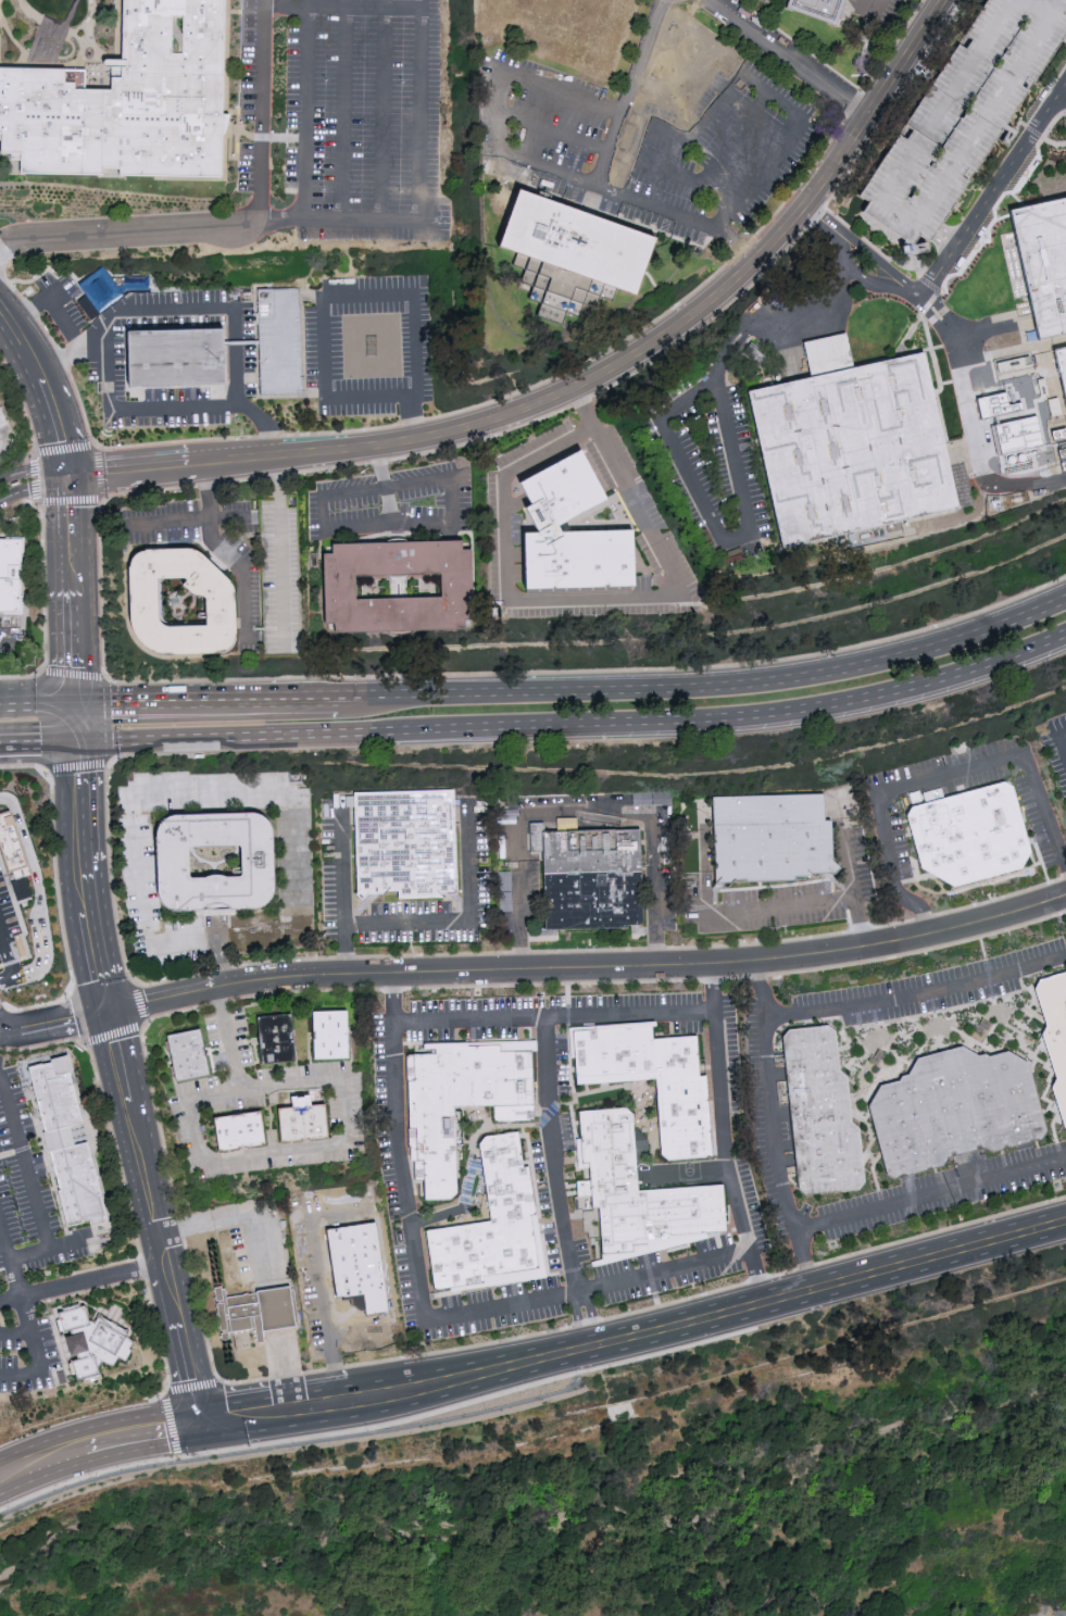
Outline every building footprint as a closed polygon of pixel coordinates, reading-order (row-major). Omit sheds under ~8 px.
[(11,158),(0,158),(1,143),(0,144),(0,66),(88,68),(88,86),(115,87),(114,76),(126,75),(124,64),(108,62),(108,57),(126,55),(127,0),(228,0),(224,179),(22,175),(20,164),(10,164),(11,158)] [(783,8),(786,0),(844,0),(835,26),(787,11),(783,8)] [(935,79),(860,197),(869,203),(862,214),(880,234),(900,248),(903,256),(908,255),(914,258),(920,256),(932,253),(931,246),(938,235),(999,141),(1009,147),(1018,134),(1006,125),(1065,34),(1065,13),(1064,12),(1065,8),(1065,0),(985,0),(935,79)] [(625,293),(614,290),(610,300),(598,297),(592,308),(578,303),(574,315),(563,312),(556,323),(535,315),(539,304),(526,299),(530,287),(518,281),(524,270),(512,264),(515,253),(485,243),(506,186),(644,235),(625,293)] [(1005,208),(1065,194),(1065,332),(1033,339),(1005,208)] [(77,285),(102,266),(112,278),(151,276),(151,290),(127,291),(123,293),(124,296),(99,314),(85,296),(77,285)] [(260,396),(302,394),(298,296),(298,289),(256,289),(260,396)] [(125,389),(124,330),(220,329),(221,387),(125,389)] [(803,341),(846,331),(854,366),(811,376),(803,341)] [(1052,349),(1065,346),(1065,412),(1052,349)] [(777,550),(742,390),(811,376),(854,366),(919,352),(954,510),(777,550)] [(9,425),(0,407),(0,429),(9,425)] [(1025,447),(1023,423),(997,424),(998,448),(1025,447)] [(564,531),(635,529),(636,588),(523,591),(522,553),(521,533),(539,531),(526,506),(534,503),(528,493),(522,480),(582,449),(609,499),(560,525),(564,531)] [(591,522),(591,516),(573,517),(573,529),(604,528),(604,523),(598,524),(598,522),(591,522)] [(24,614),(0,614),(0,540),(24,540),(24,614)] [(476,550),(478,619),(469,619),(469,630),(338,634),(338,625),(327,626),(326,554),(336,553),(336,544),(467,541),(467,550),(476,550)] [(225,655),(163,655),(151,649),(145,641),(138,632),(135,621),(131,566),(135,559),(141,553),(151,549),(195,549),(202,552),(229,575),(235,582),(239,590),(239,637),(237,647),(231,652),(225,655)] [(957,889),(925,869),(910,811),(1009,785),(1018,789),(1038,855),(1027,869),(957,889)] [(462,894),(447,894),(448,900),(402,900),(400,893),(373,895),(366,901),(360,895),(360,885),(359,796),(457,792),(462,894)] [(831,796),(832,823),(839,822),(839,862),(848,870),(842,876),(818,875),(818,878),(802,878),(803,885),(720,886),(718,799),(831,796)] [(5,872),(30,867),(19,809),(0,813),(0,842),(5,872)] [(274,904),(269,907),(262,911),(235,911),(229,906),(223,905),(217,905),(212,907),(205,913),(179,913),(172,912),(166,906),(164,901),(161,893),(160,835),(161,827),(166,824),(172,819),(177,818),(263,815),(269,819),(275,826),(277,834),(279,892),(274,904)] [(545,825),(547,834),(645,830),(650,929),(548,932),(545,863),(540,864),(540,856),(532,856),(531,826),(545,825)] [(1037,984),(1065,973),(1065,1143),(1051,1090),(1054,1081),(1041,1038),(1044,1028),(1033,993),(1037,984)] [(342,1062),(309,1063),(308,1015),(341,1014),(342,1062)] [(290,1067),(256,1068),(253,1020),(285,1017),(290,1067)] [(649,1028),(651,1041),(694,1039),(697,1079),(704,1078),(710,1160),(668,1164),(659,1157),(653,1083),(573,1089),(570,1035),(649,1028)] [(805,1199),(795,1193),(780,1039),(787,1034),(825,1028),(832,1036),(837,1074),(845,1080),(848,1126),(856,1132),(862,1187),(856,1194),(805,1199)] [(172,1085),(161,1039),(195,1032),(204,1078),(172,1085)] [(496,1048),(497,1055),(528,1054),(530,1108),(461,1111),(463,1155),(453,1154),(454,1197),(448,1202),(423,1203),(422,1163),(414,1163),(415,1132),(407,1131),(405,1085),(412,1083),(411,1057),(451,1056),(451,1049),(496,1048)] [(975,1058),(982,1057),(988,1061),(1005,1054),(1027,1065),(1045,1135),(1041,1142),(1033,1142),(993,1154),(985,1151),(945,1161),(941,1170),(893,1181),(885,1178),(866,1108),(878,1089),(896,1086),(898,1080),(910,1078),(914,1063),(960,1050),(975,1058)] [(73,1053),(48,1058),(50,1065),(29,1070),(66,1228),(90,1222),(95,1238),(114,1233),(73,1053)] [(276,1147),(273,1113),(319,1108),(323,1142),(276,1147)] [(629,1118),(636,1194),(720,1188),(724,1236),(644,1240),(644,1248),(630,1248),(629,1256),(600,1257),(598,1212),(590,1212),(587,1166),(580,1166),(576,1115),(623,1112),(629,1118)] [(213,1155),(209,1122),(253,1115),(259,1148),(213,1155)] [(514,1136),(519,1170),(525,1169),(534,1217),(527,1218),(535,1271),(480,1280),(481,1287),(432,1294),(424,1235),(487,1224),(477,1148),(482,1140),(514,1136)] [(384,1319),(359,1323),(341,1306),(333,1307),(322,1235),(369,1228),(384,1319)] [(213,1287),(221,1286),(222,1289),(224,1289),(225,1298),(256,1292),(255,1291),(273,1288),(289,1286),(290,1290),(292,1289),(298,1323),(294,1323),(296,1326),(280,1329),(262,1331),(264,1342),(256,1343),(254,1328),(228,1332),(229,1339),(221,1340),(213,1287)] [(64,1311),(76,1356),(90,1352),(118,1365),(122,1356),(130,1360),(136,1346),(131,1329),(102,1315),(96,1328),(90,1304),(64,1311)]
